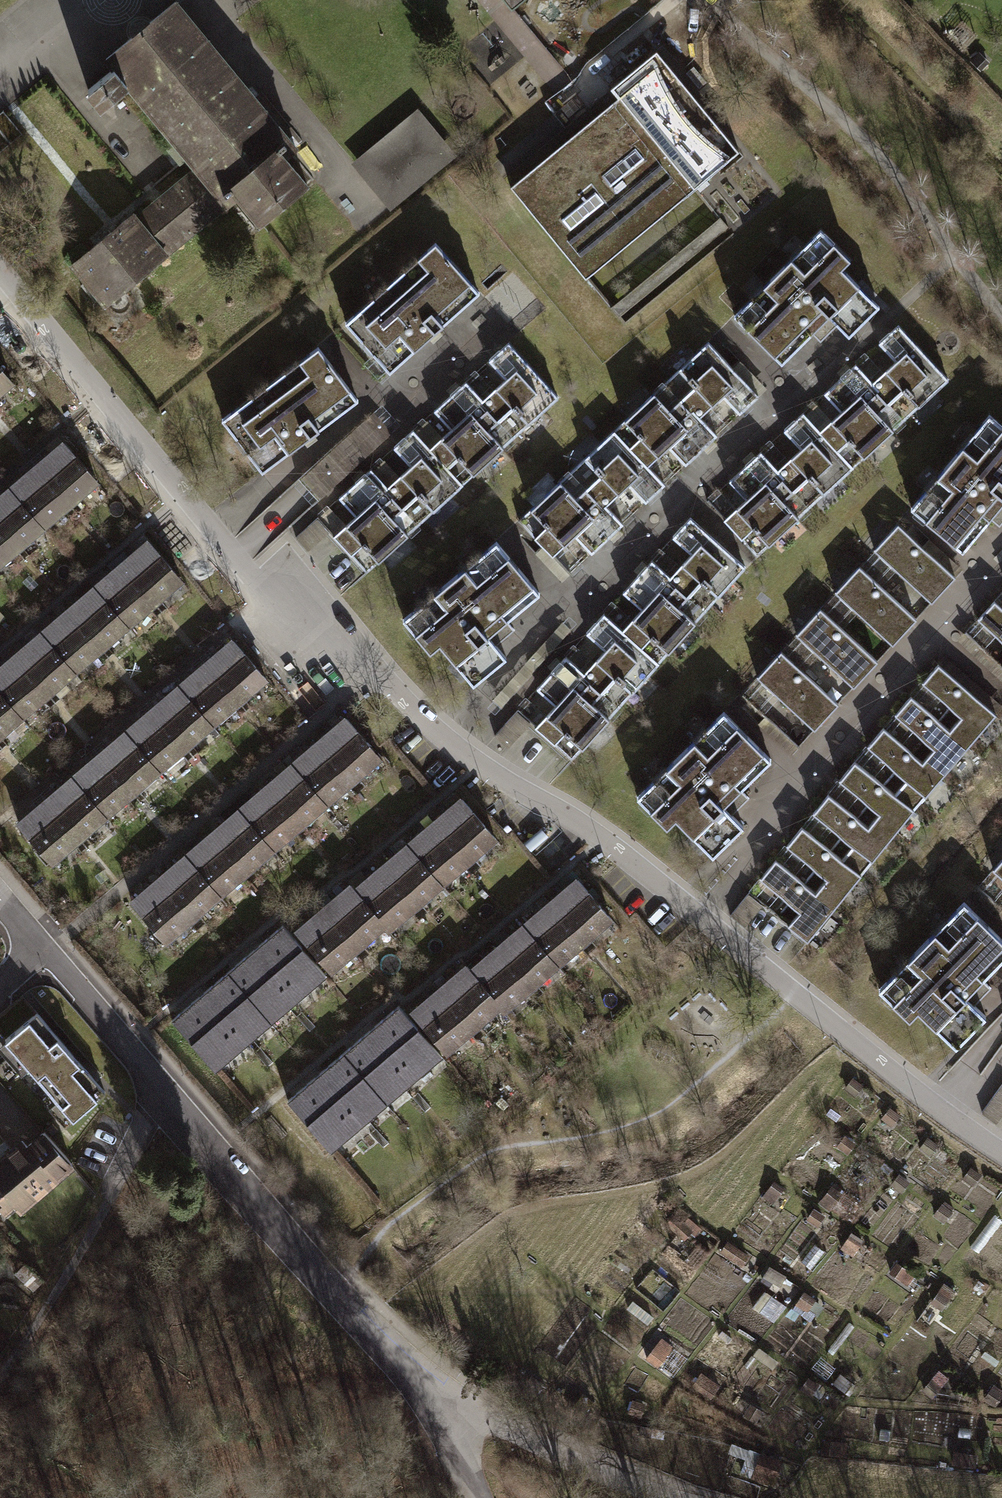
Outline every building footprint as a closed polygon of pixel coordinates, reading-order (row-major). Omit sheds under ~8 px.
[(67,265),(102,306),(166,254),(223,208),(235,199),(256,225),(306,183),(285,158),(298,147),(175,1),(101,63),(108,72),(84,92),(99,110),(124,90),(190,169),(133,216),(131,213),(67,265)] [(492,25),(468,44),(486,67),(510,49),(492,25)] [(737,152),(656,54),(609,92),(616,101),(508,191),(585,281),(737,152)] [(452,156),(414,110),(347,165),(385,211),(452,156)] [(22,134),(4,112),(0,115),(0,152),(22,134)] [(730,235),(716,219),(606,308),(619,324),(730,235)] [(825,232),(737,322),(785,369),(815,339),(825,348),(842,330),(853,341),(884,310),(846,272),(856,262),(825,232)] [(483,294),(441,245),(350,324),(393,373),(483,294)] [(953,381),(904,329),(884,347),(901,364),(878,386),(861,368),(829,398),(845,414),(824,433),(858,470),(953,381)] [(720,353),(710,342),(616,433),(652,470),(673,449),(689,466),(720,437),(703,420),(726,398),(743,416),(769,391),(743,363),(736,369),(728,360),(732,356),(725,348),(720,353)] [(563,401),(513,346),(494,363),(510,381),(486,403),(469,384),(437,413),(453,430),(431,450),(466,488),(563,401)] [(362,402),(323,350),(226,424),(265,475),(362,402)] [(19,387),(0,365),(0,404),(19,387)] [(377,415),(303,482),(311,491),(321,502),(395,435),(377,415)] [(824,433),(808,416),(789,434),(806,451),(782,473),(765,455),(734,484),(750,501),(728,523),(762,560),(858,470),(824,433)] [(916,511),(961,549),(980,526),(987,531),(995,523),(1001,529),(1001,423),(995,417),(916,511)] [(431,450),(416,433),(398,449),(415,469),(391,490),(374,472),(343,500),(360,519),(337,539),(369,575),(466,488),(431,450)] [(652,470),(616,433),(521,525),(546,550),(538,557),(565,585),(574,576),(557,559),(578,538),(594,555),(625,525),(609,509),(632,487),(650,504),(668,486),(652,470)] [(67,443),(40,466),(75,507),(102,484),(67,443)] [(40,466),(13,489),(48,530),(75,507),(40,466)] [(0,500),(0,529),(21,553),(48,530),(13,489),(0,500)] [(750,571),(695,520),(676,541),(695,558),(674,581),(656,564),(628,595),(647,612),(626,635),(662,668),(750,571)] [(333,535),(321,522),(299,540),(310,554),(333,535)] [(959,580),(901,528),(879,552),(937,604),(959,580)] [(21,553),(0,529),(0,571),(21,553)] [(152,541),(124,564),(161,607),(188,583),(152,541)] [(500,545),(405,624),(435,659),(445,650),(478,690),(512,662),(502,650),(518,637),(511,627),(545,599),(500,545)] [(124,564),(97,588),(134,630),(161,607),(124,564)] [(920,622),(862,569),(839,594),(896,647),(920,622)] [(97,588),(70,611),(107,653),(134,630),(97,588)] [(999,605),(984,621),(1001,637),(1001,608),(999,605)] [(70,611),(43,634),(79,676),(107,653),(70,611)] [(881,665),(824,611),(800,636),(858,690),(881,665)] [(626,635),(607,618),(590,637),(610,654),(588,678),(568,660),(540,692),(560,710),(538,734),(573,766),(662,668),(626,635)] [(565,628),(496,704),(505,712),(574,636),(565,628)] [(43,634),(16,657),(52,700),(79,676),(43,634)] [(234,641),(207,665),(244,707),(271,683),(234,641)] [(841,707),(784,654),(761,679),(818,732),(841,707)] [(0,671),(0,694),(25,723),(52,700),(16,657),(0,671)] [(207,665),(180,688),(217,730),(244,707),(207,665)] [(974,749),(1001,716),(943,668),(928,687),(966,718),(953,733),(974,749)] [(180,688),(153,711),(190,753),(217,730),(180,688)] [(25,723),(0,694),(0,744),(25,723)] [(947,782),(974,749),(953,733),(916,702),(902,718),(940,749),(927,765),(947,782)] [(153,711),(126,735),(163,777),(190,753),(153,711)] [(728,715),(642,801),(672,832),(681,823),(718,860),(747,831),(736,821),(753,805),(744,796),(777,764),(728,715)] [(522,717),(500,741),(514,753),(536,729),(522,717)] [(349,719),(322,742),(359,786),(387,763),(349,719)] [(918,816),(947,782),(927,765),(888,733),(874,750),(913,782),(898,800),(918,816)] [(126,735),(99,758),(136,800),(163,777),(126,735)] [(322,742),(295,766),(332,809),(359,786),(322,742)] [(99,758),(72,781),(109,823),(136,800),(99,758)] [(295,766),(268,789),(305,832),(332,809),(295,766)] [(892,848),(918,816),(898,800),(859,767),(845,784),(885,817),(872,832),(892,848)] [(72,781),(46,805),(82,847),(109,823),(72,781)] [(268,789),(240,812),(277,856),(305,832),(268,789)] [(865,881),(892,848),(872,832),(833,800),(818,817),(858,850),(846,865),(865,881)] [(465,801),(438,824),(474,867),(501,844),(465,801)] [(46,805),(19,828),(55,870),(82,847),(46,805)] [(240,812),(213,835),(250,879),(277,856),(240,812)] [(438,824),(411,846),(447,889),(474,867),(438,824)] [(838,913),(865,881),(846,865),(807,834),(793,850),(834,883),(821,899),(838,913)] [(213,835),(186,859),(223,902),(250,879),(213,835)] [(411,846),(384,868),(420,911),(447,889),(411,846)] [(186,859),(158,882),(195,925),(223,902),(186,859)] [(811,946),(838,913),(821,899),(781,866),(766,884),(806,917),(794,932),(811,946)] [(384,868),(357,891),(390,930),(393,934),(420,911),(384,868)] [(158,882),(131,905),(168,949),(195,925),(158,882)] [(581,883),(553,905),(589,949),(617,927),(581,883)] [(354,887),(326,910),(362,954),(390,930),(357,891),(354,887)] [(752,898),(734,921),(744,930),(763,907),(752,898)] [(553,905),(526,927),(562,971),(589,949),(553,905)] [(883,995),(915,1026),(924,1017),(961,1053),(993,1020),(980,1008),(996,993),(986,983),(1001,967),(1001,938),(970,907),(883,995)] [(326,910),(298,933),(334,977),(362,954),(326,910)] [(526,927),(499,950),(535,994),(562,971),(526,927)] [(285,931),(231,977),(274,1027),(328,981),(285,931)] [(499,950),(471,972),(504,1012),(507,1016),(535,994),(499,950)] [(468,968),(441,990),(477,1035),(504,1012),(471,972),(468,968)] [(231,977),(177,1023),(219,1073),(274,1027),(231,977)] [(441,990),(413,1012),(450,1057),(477,1035),(441,990)] [(28,1011),(0,1034),(0,1051),(19,1074),(27,1067),(49,1094),(41,1100),(64,1127),(100,1097),(72,1063),(79,1057),(56,1030),(49,1036),(28,1011)] [(403,1011),(347,1058),(388,1107),(410,1088),(444,1059),(403,1011)] [(347,1058),(291,1105),(333,1154),(388,1107),(347,1058)] [(853,1076),(844,1088),(865,1104),(874,1092),(853,1076)] [(985,1116),(998,1126),(1001,1120),(1001,1094),(985,1116)] [(901,1115),(891,1108),(881,1121),(891,1128),(901,1115)] [(71,1165),(37,1125),(28,1133),(25,1129),(0,1150),(0,1203),(4,1208),(13,1200),(20,1207),(71,1165)] [(837,1147),(847,1155),(857,1140),(847,1133),(837,1147)] [(939,1145),(929,1137),(919,1150),(930,1158),(939,1145)] [(985,1176),(971,1166),(961,1179),(975,1189),(985,1176)] [(912,1182),(900,1173),(895,1181),(906,1189),(912,1182)] [(775,1187),(766,1200),(778,1209),(788,1196),(775,1187)] [(956,1209),(945,1201),(935,1215),(946,1223),(956,1209)] [(678,1209),(667,1223),(689,1239),(699,1225),(678,1209)] [(818,1209),(809,1221),(821,1230),(830,1218),(818,1209)] [(855,1234),(842,1252),(854,1260),(867,1243),(855,1234)] [(723,1254),(743,1269),(751,1258),(731,1243),(723,1254)] [(22,1264),(14,1273),(33,1289),(41,1280),(22,1264)] [(901,1265),(893,1276),(911,1289),(919,1279),(901,1265)] [(764,1282),(781,1295),(789,1283),(773,1271),(764,1282)] [(947,1288),(935,1305),(947,1314),(959,1297),(947,1288)] [(808,1296),(799,1309),(816,1321),(825,1309),(808,1296)] [(588,1312),(578,1305),(571,1315),(580,1322),(588,1312)] [(857,1331),(852,1327),(831,1355),(836,1358),(857,1331)] [(662,1369),(677,1349),(665,1340),(650,1360),(662,1369)] [(766,1348),(779,1357),(783,1352),(770,1342),(766,1348)] [(952,1380),(941,1372),(924,1395),(935,1403),(952,1380)] [(696,1391),(714,1404),(726,1389),(707,1375),(696,1391)] [(545,1387),(533,1379),(524,1391),(536,1399),(545,1387)] [(837,1390),(848,1398),(856,1388),(844,1379),(837,1390)] [(804,1393),(813,1400),(821,1390),(811,1383),(804,1393)] [(997,1388),(986,1403),(996,1410),(1001,1402),(1001,1392),(997,1388)] [(593,1403),(584,1397),(573,1411),(582,1417),(593,1403)] [(767,1414),(753,1404),(744,1416),(758,1427),(767,1414)] [(647,1407),(635,1405),(631,1421),(644,1424),(647,1407)] [(666,1435),(655,1434),(654,1443),(665,1444),(666,1435)] [(785,1462),(764,1454),(762,1458),(735,1447),(730,1460),(745,1466),(742,1474),(775,1487),(785,1462)]
